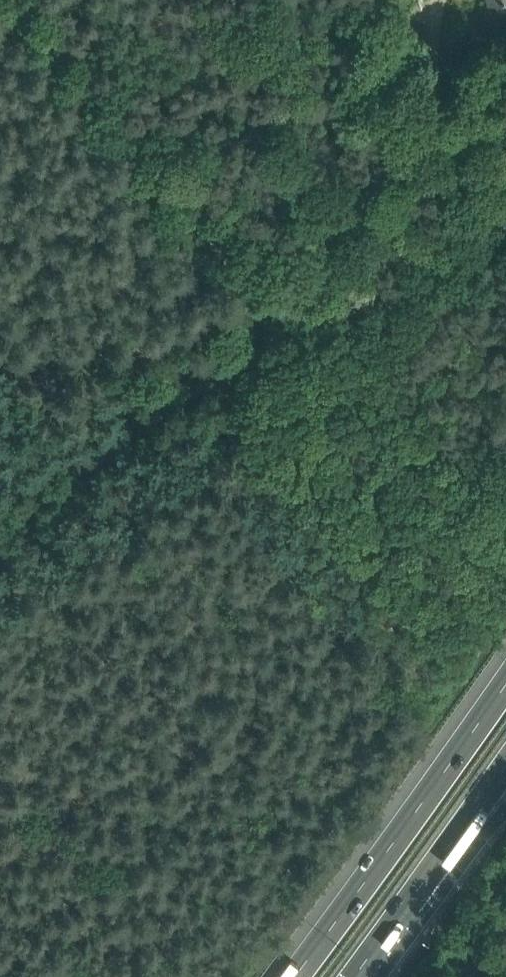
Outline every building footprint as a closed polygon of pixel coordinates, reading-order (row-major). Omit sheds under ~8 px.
[(489,2),(496,1),(498,5),(502,8),(505,7),(505,0),(489,0),(489,2)]
